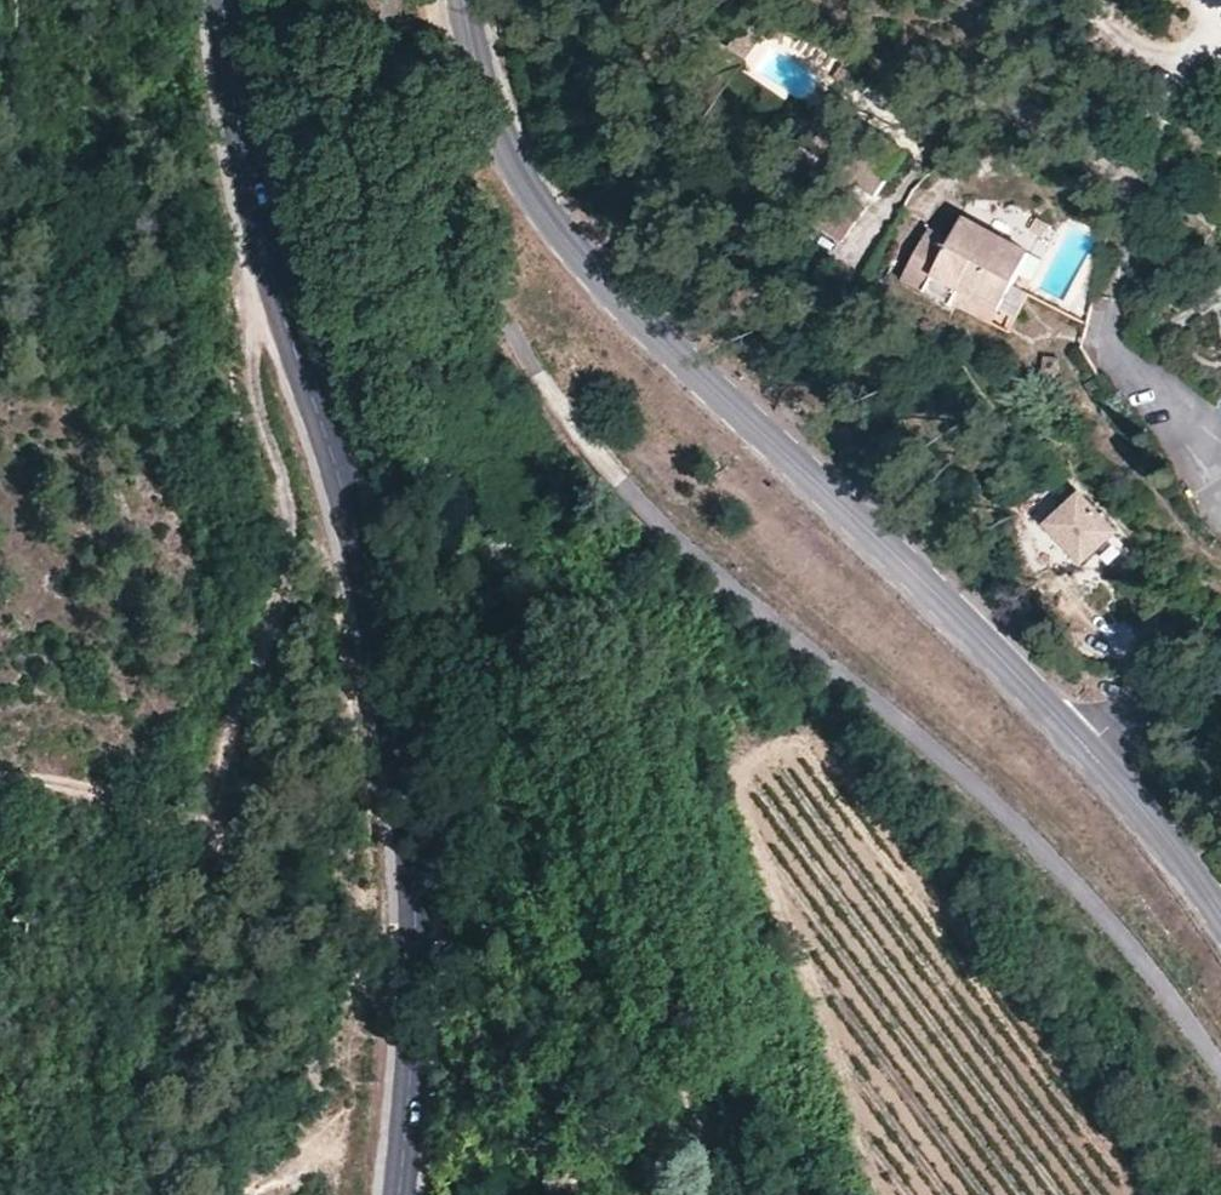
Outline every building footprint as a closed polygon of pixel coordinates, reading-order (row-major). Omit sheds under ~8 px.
[(902,153),(825,103),(799,144),(876,194),(902,153)] [(1046,225),(1033,218),(1028,229),(1041,235),(1046,225)] [(957,291),(995,311),(1026,253),(960,219),(949,239),(927,228),(900,281),(948,306),(949,304),(957,291)] [(988,325),(995,311),(957,291),(949,304),(988,325)] [(1045,531),(1083,571),(1117,539),(1079,499),(1045,531)]
